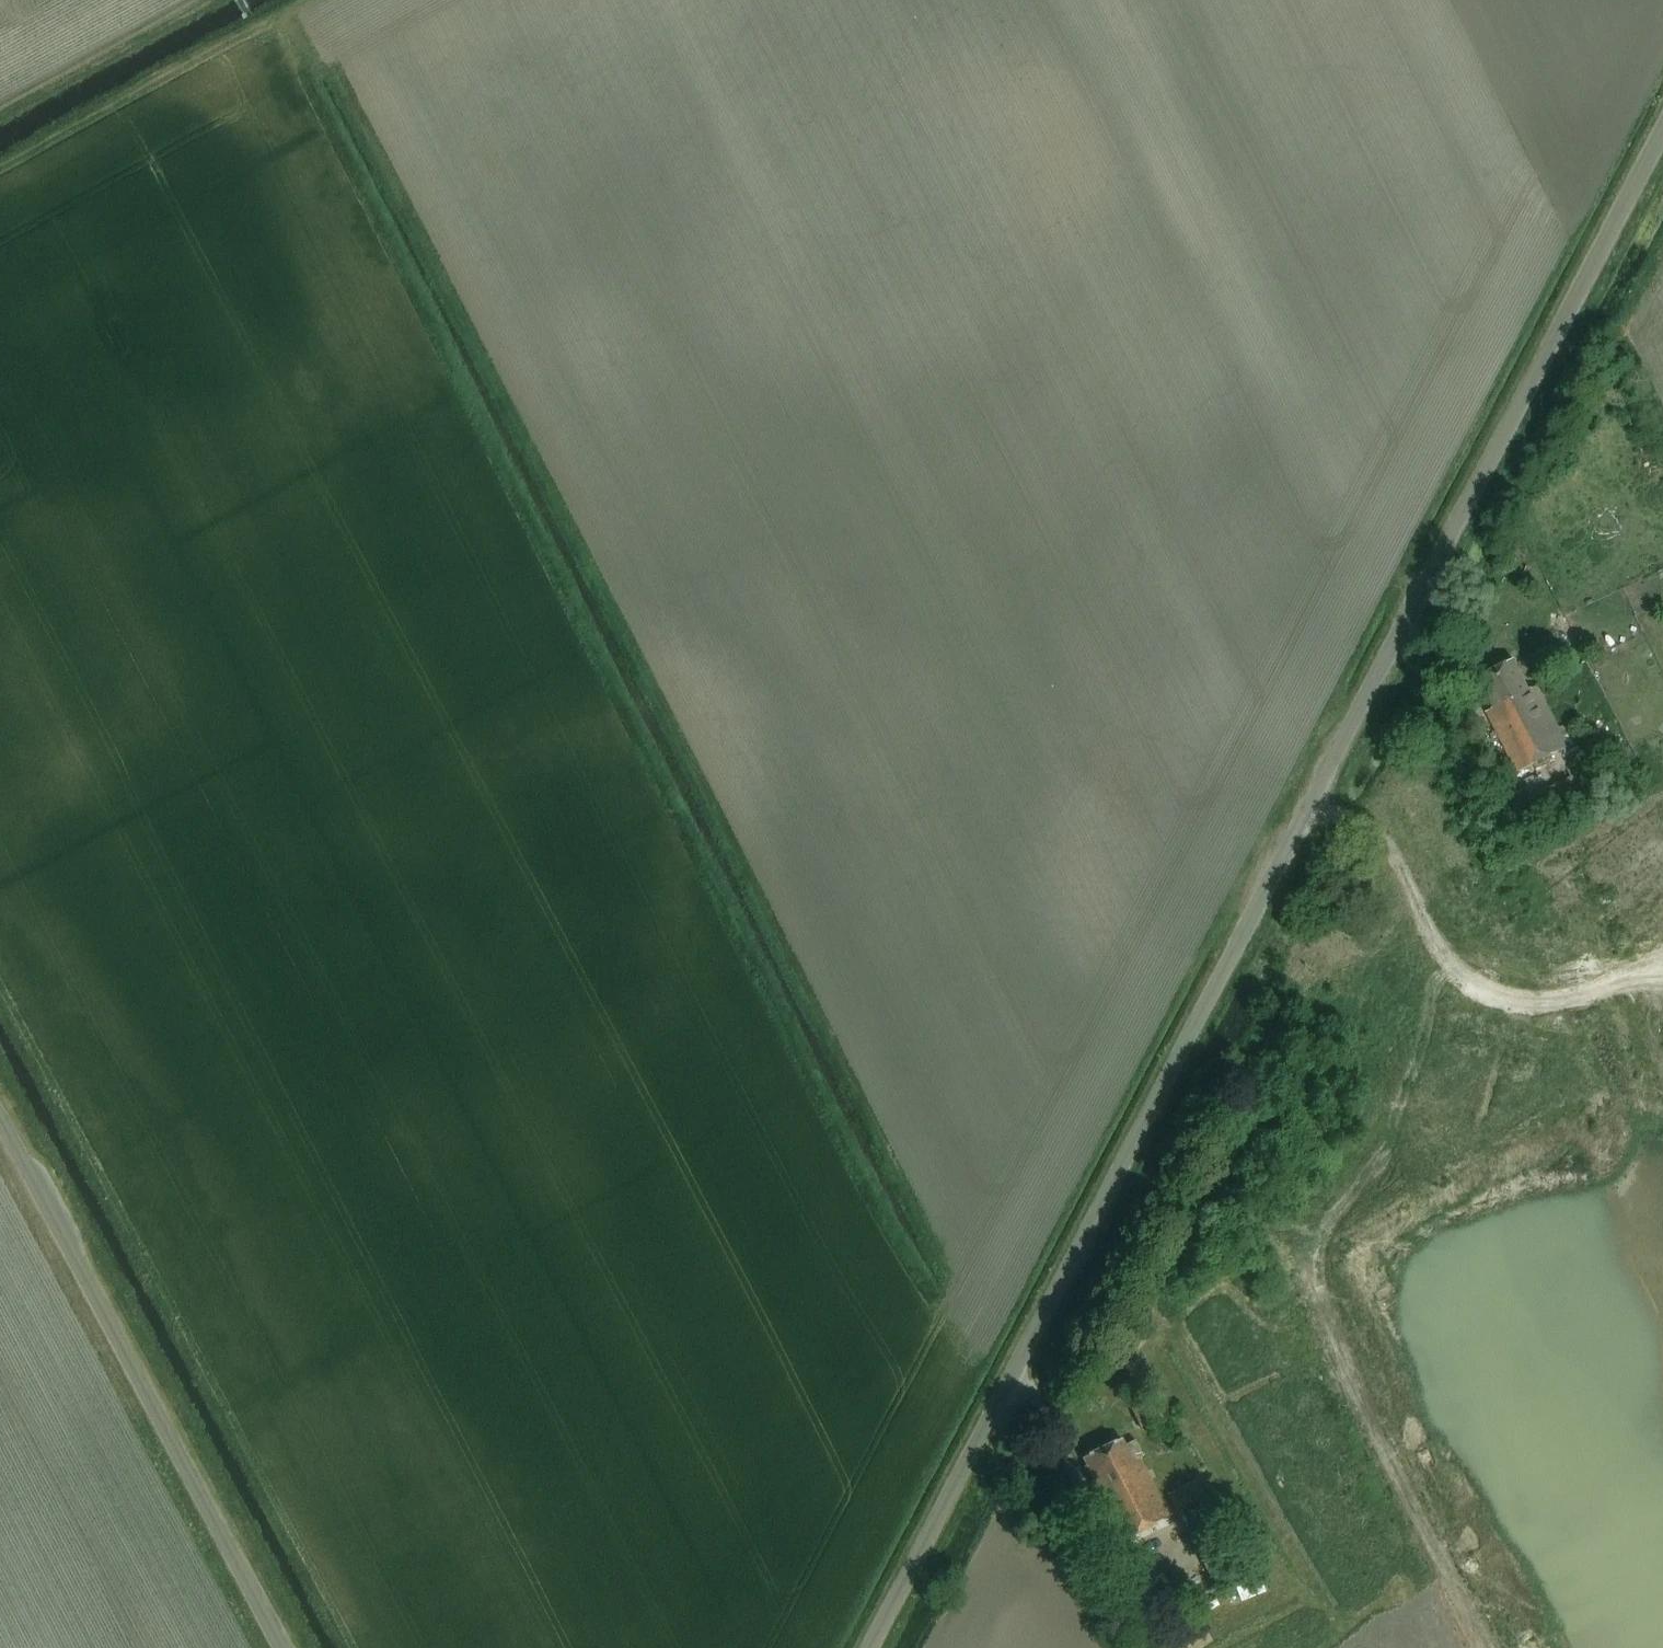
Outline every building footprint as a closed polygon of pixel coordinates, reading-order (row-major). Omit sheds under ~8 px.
[(1518,774),(1579,738),(1571,723),(1559,729),(1538,687),(1530,691),(1514,660),(1480,678),(1495,709),(1487,713),(1518,774)] [(1118,1542),(1169,1517),(1139,1458),(1143,1456),(1135,1441),(1125,1446),(1121,1440),(1083,1459),(1095,1482),(1091,1483),(1098,1498),(1096,1499),(1118,1542)] [(1195,1484),(1166,1497),(1175,1515),(1204,1502),(1195,1484)] [(1209,1583),(1233,1571),(1219,1543),(1196,1555),(1209,1583)]
